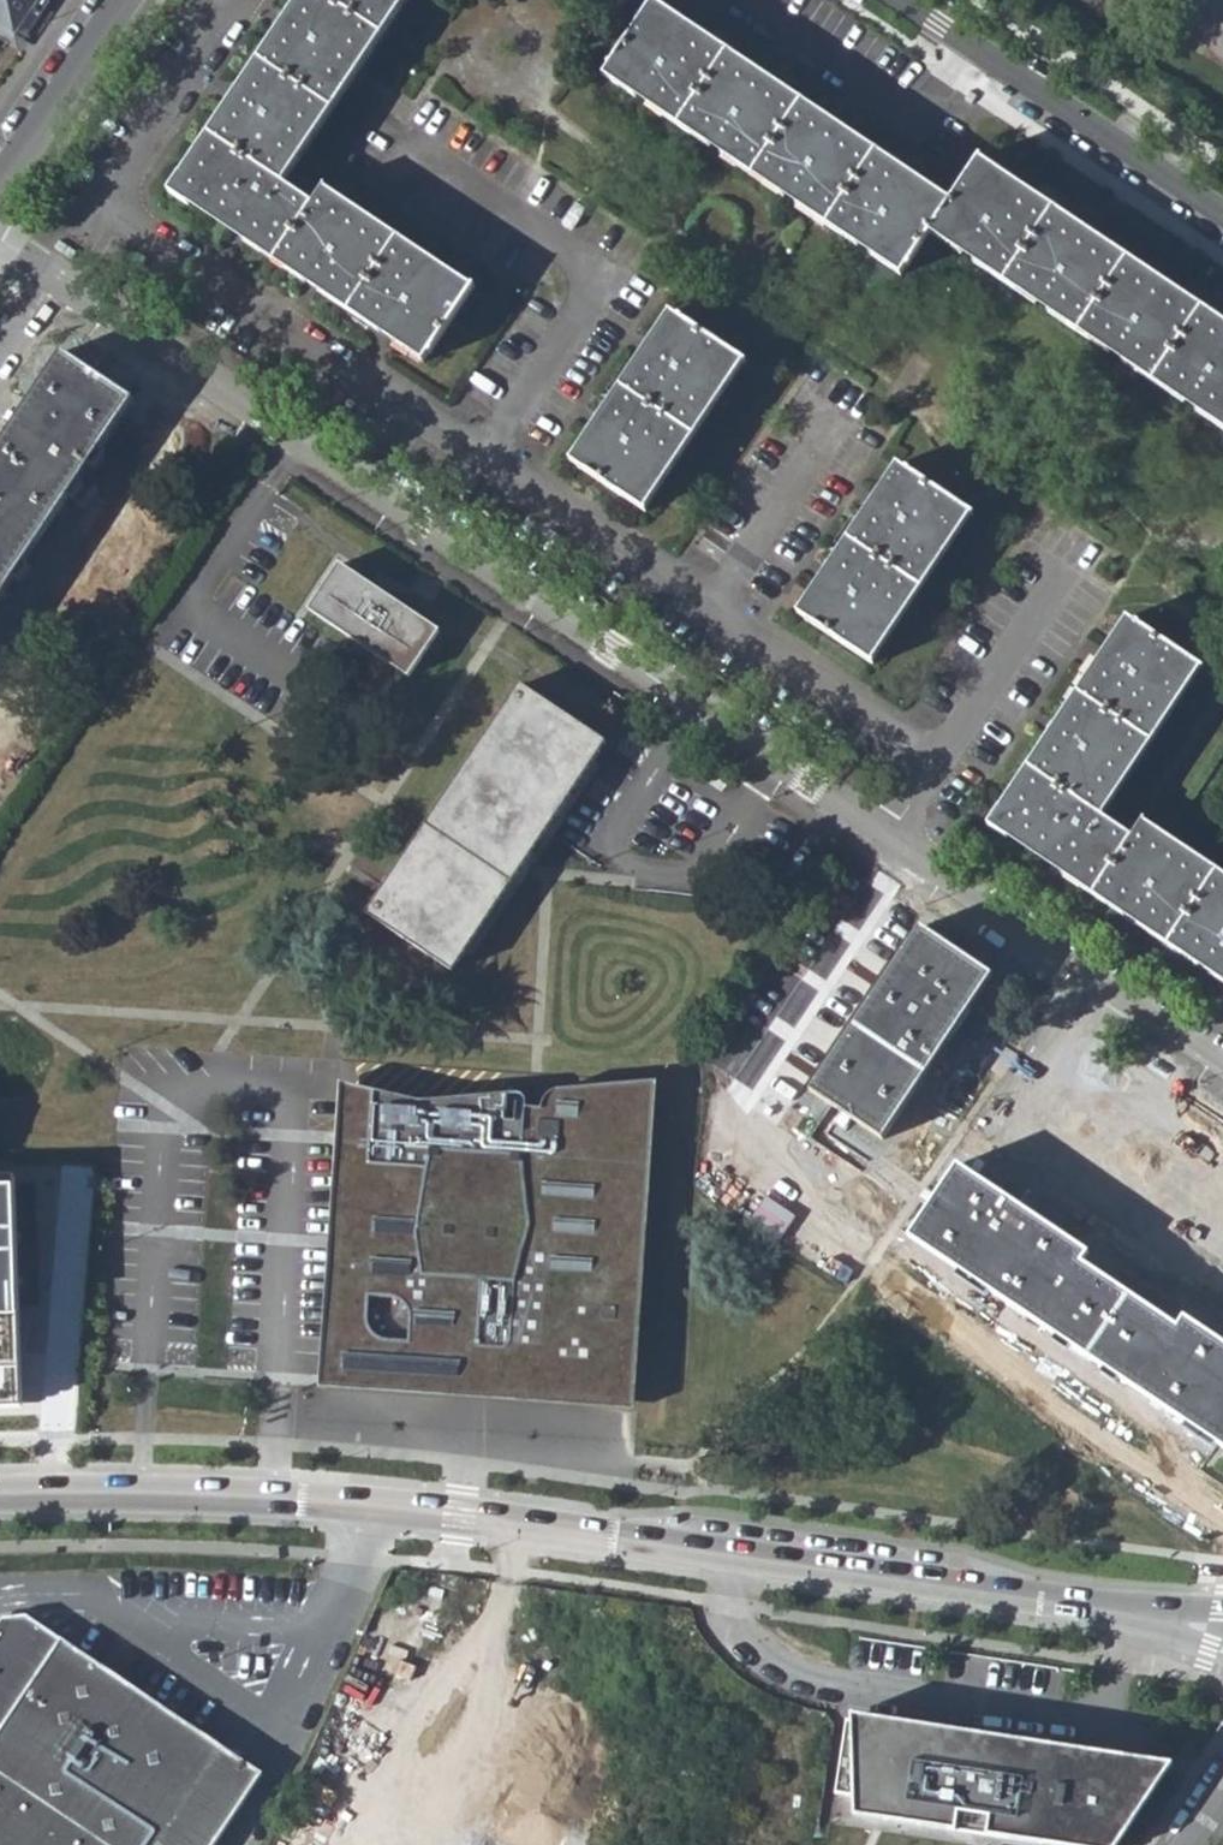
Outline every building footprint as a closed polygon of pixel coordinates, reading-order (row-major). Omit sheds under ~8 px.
[(13,37),(38,0),(0,0),(0,28),(13,37)] [(425,360),(471,289),(322,190),(312,204),(283,185),(406,0),(305,0),(184,180),(179,175),(167,194),(186,206),(188,203),(425,360)] [(605,74),(903,272),(930,231),(1222,426),(1222,325),(977,160),(949,202),(652,4),(605,74)] [(672,316),(572,464),(644,512),(742,364),(672,316)] [(133,403),(61,355),(0,445),(0,601),(133,403)] [(871,462),(773,616),(850,662),(944,514),(871,462)] [(338,566),(307,611),(407,679),(439,633),(338,566)] [(1118,821),(1105,838),(1076,817),(1175,669),(1102,616),(960,828),(1222,1001),(1222,890),(1118,821)] [(518,686),(365,915),(451,974),(515,879),(605,744),(518,686)] [(919,927),(810,1091),(882,1140),(991,976),(919,927)] [(635,1410),(658,1082),(641,1084),(560,1091),(554,1092),(550,1094),(547,1098),(544,1101),(543,1104),(542,1110),(527,1108),(527,1105),(527,1101),(526,1099),(524,1097),(519,1095),(515,1094),(425,1102),(420,1102),(355,1087),(340,1083),(319,1389),(635,1410)] [(34,1403),(23,1146),(0,1147),(0,1405),(34,1403)] [(909,1237),(1222,1449),(1222,1345),(1183,1318),(1176,1328),(1081,1262),(1087,1253),(956,1164),(909,1237)] [(263,1775),(215,1743),(64,1641),(28,1617),(4,1625),(0,1632),(0,1844),(216,1844),(263,1775)] [(832,1794),(855,1797),(856,1816),(1047,1844),(1117,1844),(1167,1771),(1172,1764),(1011,1739),(849,1714),(847,1722),(843,1721),(832,1794)]
